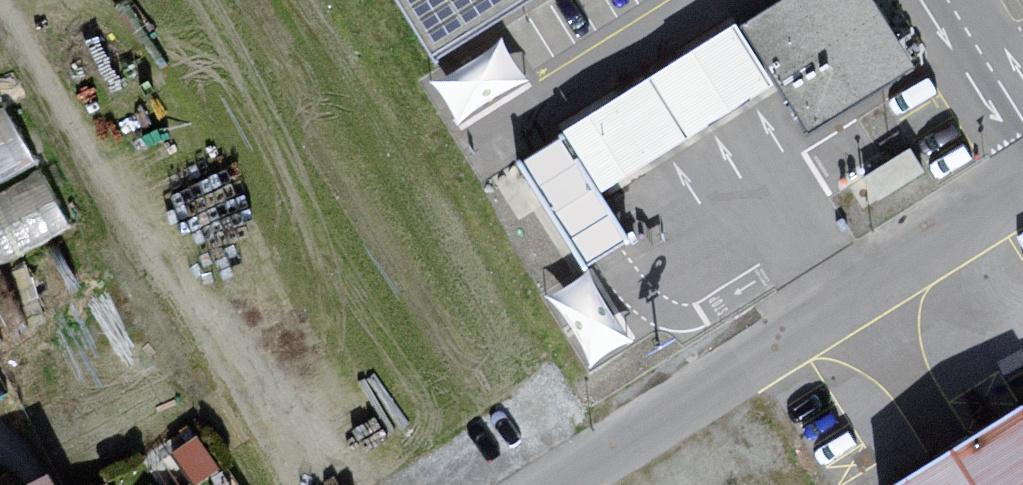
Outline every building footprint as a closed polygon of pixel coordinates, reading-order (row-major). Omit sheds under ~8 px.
[(436,62),(535,0),(398,0),(436,62)] [(740,24),(807,132),(914,68),(872,0),(779,0),(740,24)] [(732,30),(563,134),(598,190),(767,87),(732,30)] [(436,69),(457,114),(530,80),(510,35),(436,69)] [(37,167),(0,81),(0,183),(37,167)] [(519,162),(585,268),(630,240),(598,190),(563,134),(519,162)] [(72,220),(46,164),(0,185),(0,253),(72,220)] [(891,484),(1022,484),(1022,404),(891,484)] [(111,477),(88,484),(114,484),(111,477)]
